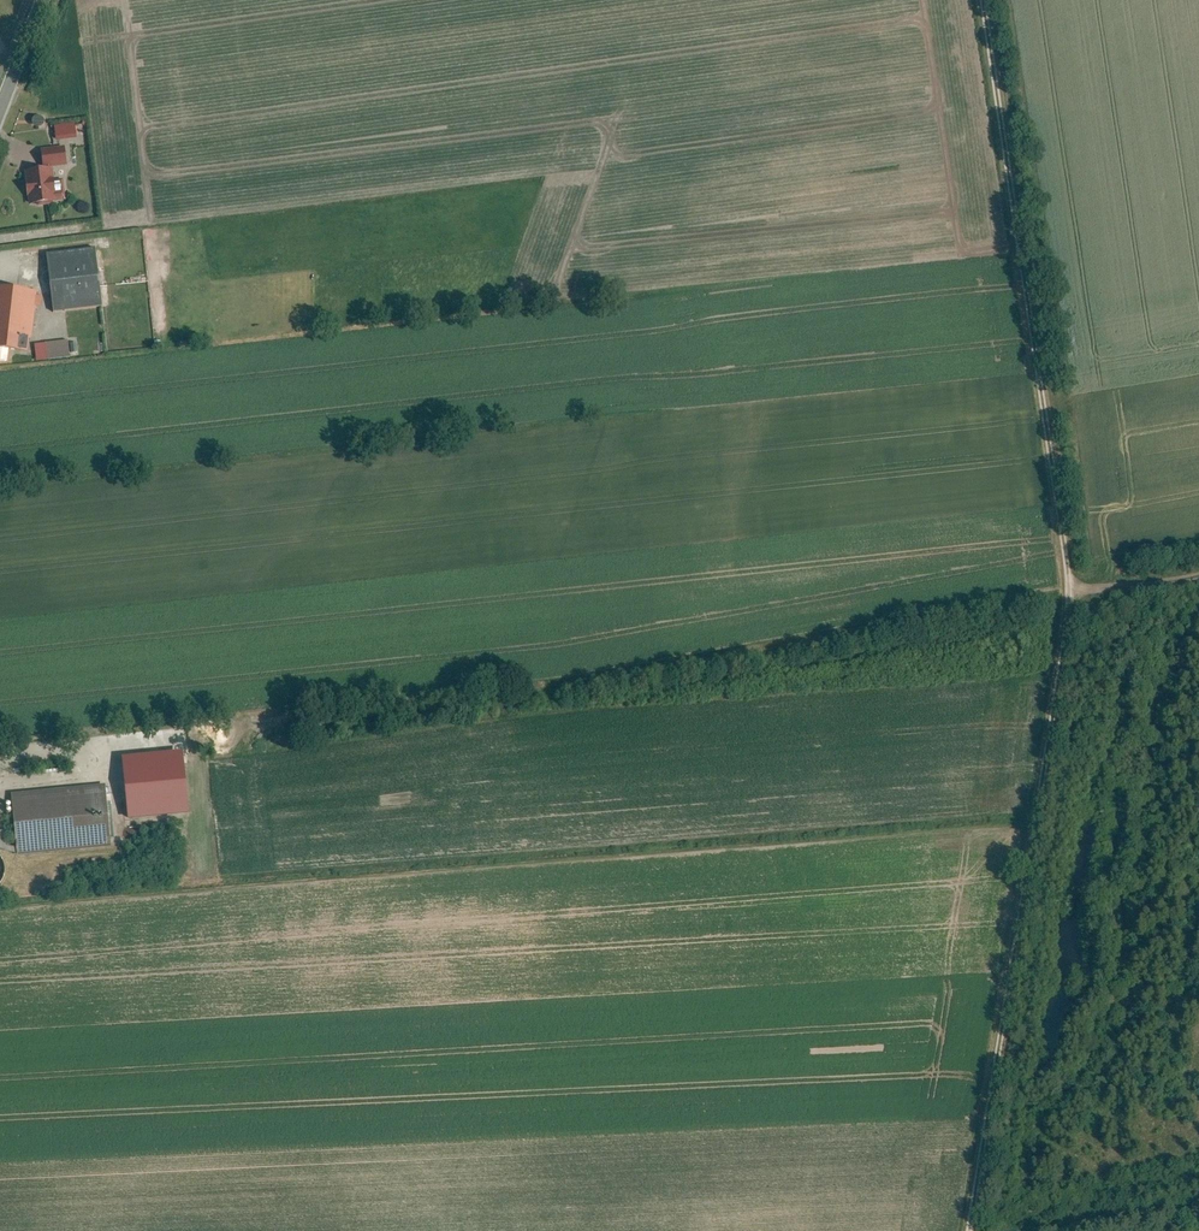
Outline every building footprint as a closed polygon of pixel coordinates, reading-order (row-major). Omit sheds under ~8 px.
[(53,141),(74,139),(73,124),(52,125),(53,141)] [(52,169),(25,173),(29,207),(66,202),(63,181),(54,182),(52,169)] [(95,250),(46,256),(53,316),(103,309),(95,250)] [(0,287),(0,352),(29,356),(38,292),(0,287)] [(33,343),(34,360),(69,358),(68,341),(33,343)] [(105,787),(11,796),(17,858),(111,849),(105,787)] [(48,883),(47,870),(35,871),(35,883),(48,883)]
